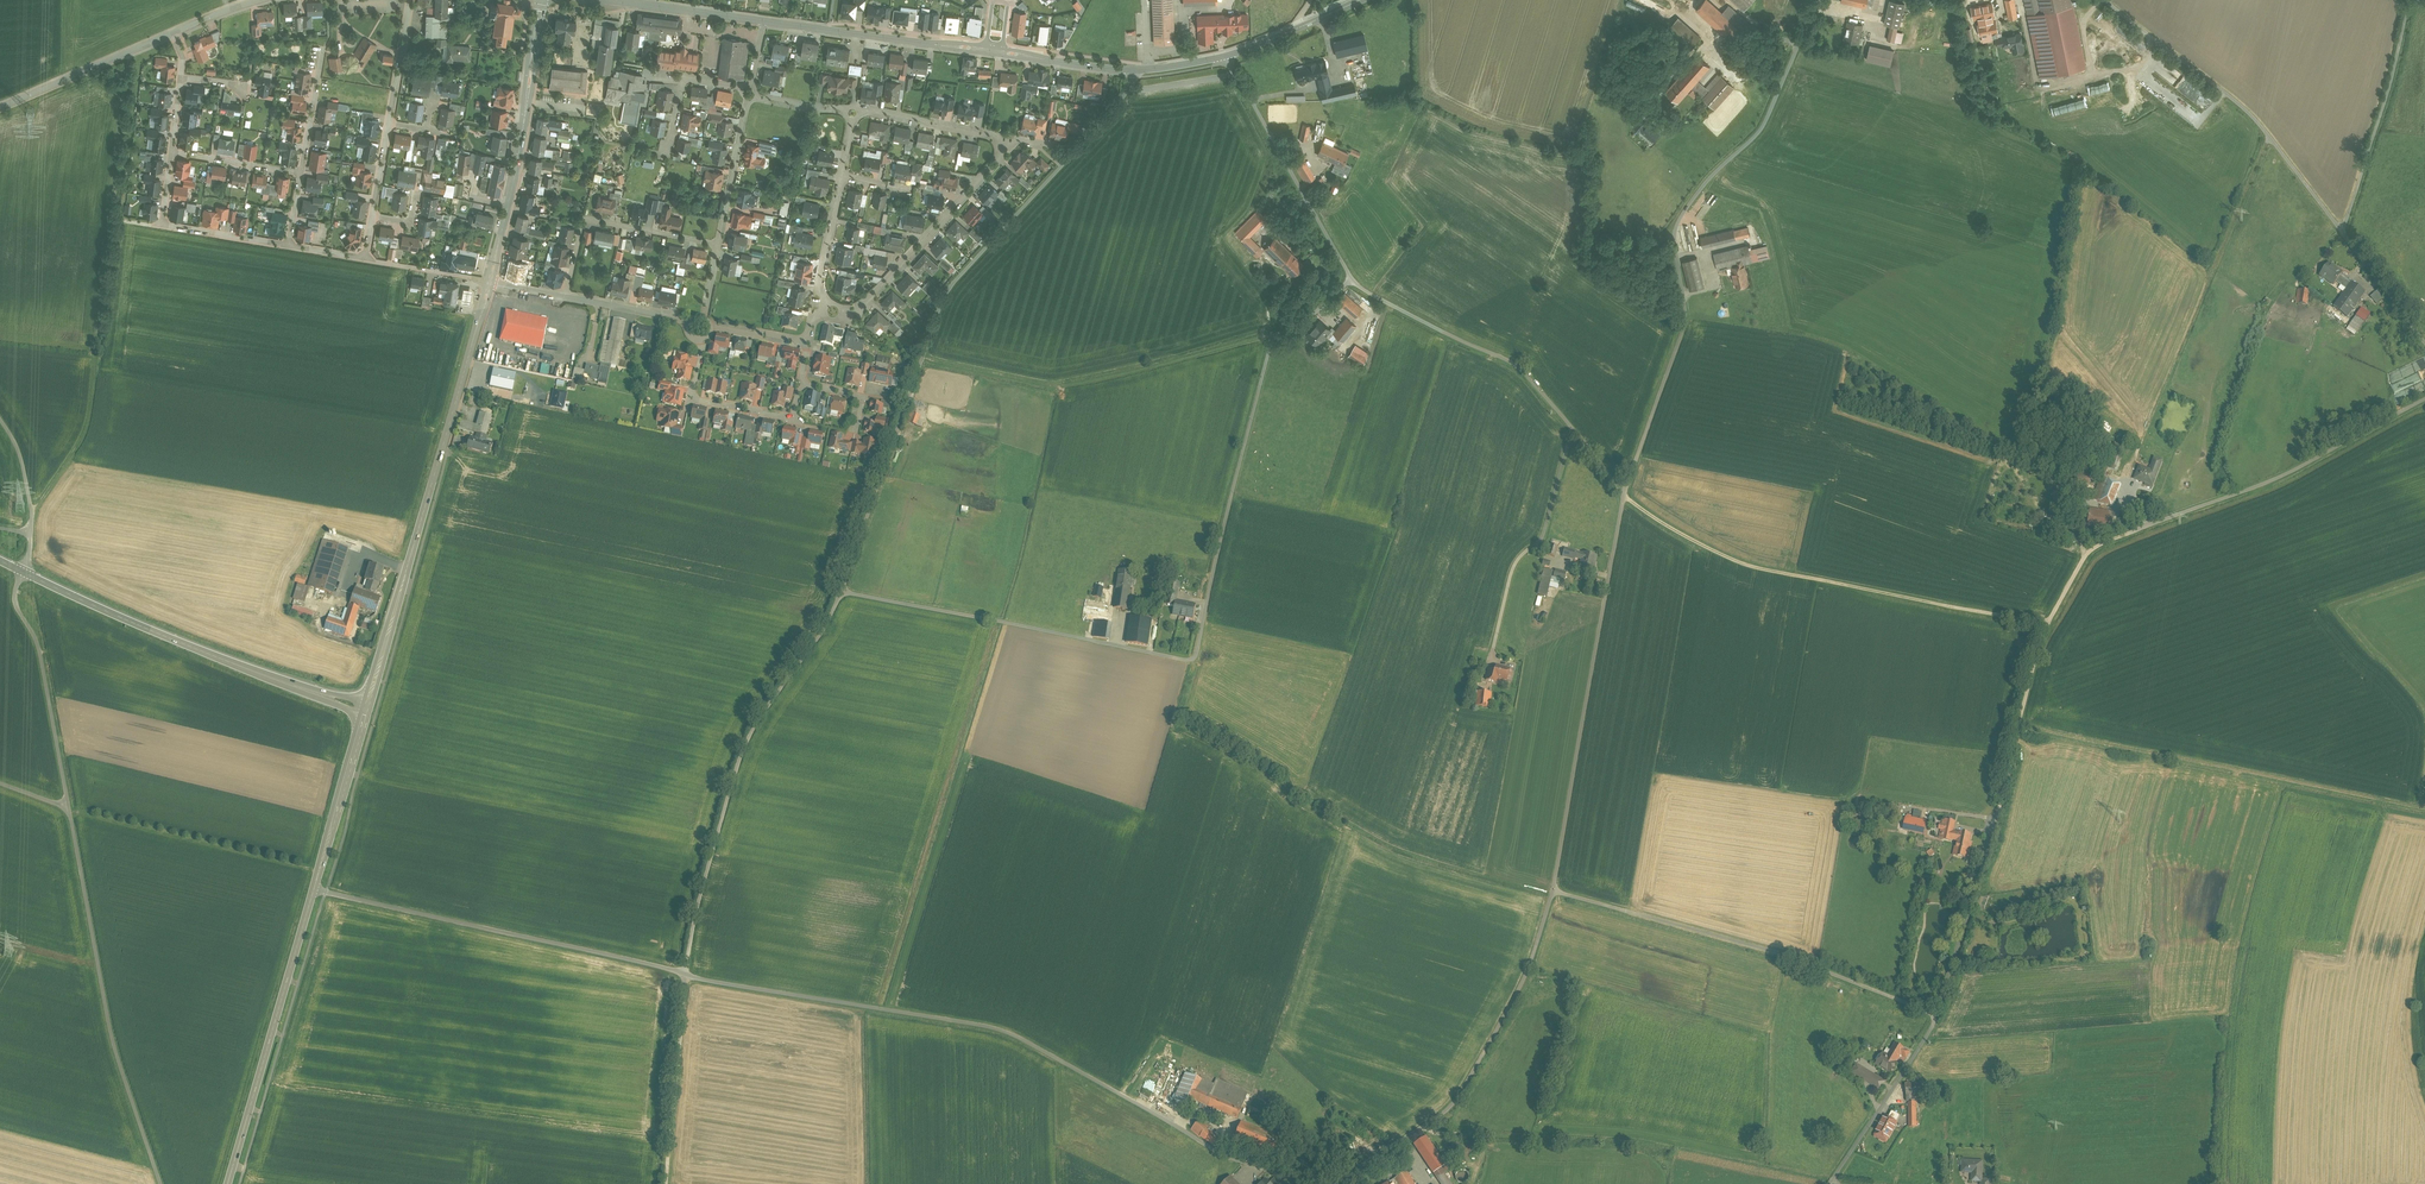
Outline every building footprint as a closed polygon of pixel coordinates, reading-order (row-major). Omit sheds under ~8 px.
[(426,8),(427,8),(427,16),(426,35),(430,35),(430,16),(435,16),(435,4),(432,4),(432,0),(426,0),(426,8)] [(435,4),(435,16),(451,17),(451,16),(447,16),(448,0),(436,0),(435,4)] [(499,1),(499,0),(498,0),(498,1),(497,1),(497,2),(497,3),(496,3),(495,3),(495,4),(490,3),(489,10),(494,10),(494,11),(495,11),(495,12),(495,13),(496,13),(496,14),(493,34),(492,42),(496,43),(505,44),(507,36),(511,37),(514,17),(518,18),(519,15),(519,14),(520,13),(521,13),(522,12),(521,12),(521,10),(522,9),(522,8),(521,9),(519,7),(520,6),(519,6),(519,7),(518,6),(518,5),(517,4),(516,4),(515,3),(516,3),(515,2),(515,3),(510,3),(510,2),(510,0),(504,0),(504,1),(503,1),(503,2),(499,1)] [(854,4),(857,5),(856,9),(864,10),(866,0),(855,0),(854,4)] [(1072,4),(1077,11),(1082,7),(1077,0),(1072,4)] [(1155,44),(1174,43),(1172,0),(1153,0),(1155,44)] [(1243,3),(1249,8),(1251,6),(1254,2),(1251,0),(1245,0),(1245,1),(1243,3)] [(1708,0),(1705,0),(1696,10),(1732,42),(1749,24),(1728,6),(1722,13),(1708,0)] [(1744,10),(1753,0),(1733,0),(1744,10)] [(1875,9),(1876,0),(1834,0),(1875,9)] [(2075,10),(2073,0),(2023,0),(2023,1),(2017,1),(2016,0),(2004,0),(2009,21),(2026,16),(2028,25),(2048,22),(2059,78),(2089,74),(2075,10)] [(1023,1),(1018,5),(1021,8),(1023,6),(1026,9),(1028,7),(1023,1)] [(1228,1),(1217,1),(1217,4),(1217,11),(1229,10),(1228,1)] [(1906,3),(1890,2),(1883,22),(1890,27),(1888,38),(1894,39),(1897,27),(1902,28),(1906,3)] [(2014,55),(2026,53),(2022,31),(2003,36),(2002,26),(1998,26),(1992,2),(1965,7),(1966,23),(1975,21),(1980,43),(1993,42),(1996,51),(2005,49),(2005,52),(2010,55),(2014,55)] [(322,3),(308,3),(309,16),(312,16),(312,15),(313,14),(313,13),(322,13),(322,14),(322,3)] [(854,4),(843,3),(842,16),(855,18),(856,9),(857,5),(854,4)] [(296,4),(284,5),(285,16),(294,15),(296,15),(297,15),(296,4)] [(900,10),(894,9),(892,23),(908,25),(909,21),(915,22),(917,11),(909,9),(910,8),(901,6),(900,10)] [(984,7),(976,6),(975,17),(981,18),(982,18),(984,7)] [(884,9),(869,7),(868,18),(871,18),(871,20),(877,21),(877,19),(880,19),(881,15),(883,16),(884,9)] [(890,8),(884,7),(884,9),(883,16),(889,17),(889,16),(890,17),(891,8),(890,8)] [(927,28),(929,12),(919,10),(917,26),(927,28)] [(268,13),(267,12),(263,12),(262,13),(258,13),(258,25),(260,25),(274,24),(273,12),(268,13)] [(939,13),(929,12),(927,28),(937,29),(939,13)] [(1016,13),(1015,23),(1025,25),(1026,15),(1016,13)] [(680,19),(642,14),(641,23),(637,23),(637,28),(639,29),(639,32),(639,35),(644,35),(640,65),(644,66),(648,39),(666,41),(666,35),(673,36),(674,34),(678,34),(680,19)] [(961,15),(948,14),(946,29),(959,31),(961,15)] [(1247,14),(1198,16),(1199,42),(1213,41),(1212,29),(1248,28),(1247,14)] [(303,16),(296,17),(296,15),(294,15),(294,29),(303,28),(303,16)] [(451,17),(435,16),(430,16),(430,35),(426,35),(427,16),(426,15),(426,36),(446,38),(447,31),(451,17)] [(309,16),(303,16),(303,28),(312,28),(312,16),(309,16)] [(975,17),(971,17),(971,20),(969,20),(967,30),(972,31),(972,33),(979,34),(980,29),(981,29),(982,21),(981,21),(981,18),(975,17)] [(1701,37),(1678,18),(1668,29),(1691,49),(1701,37)] [(569,20),(564,19),(564,20),(556,19),(555,31),(558,31),(555,52),(571,54),(572,45),(569,45),(571,33),(574,34),(576,22),(569,21),(569,20)] [(1025,25),(1015,23),(1014,33),(1023,34),(1025,25)] [(1845,34),(1843,41),(1859,45),(1862,53),(1867,55),(1865,64),(1894,72),(1895,67),(1898,50),(1870,42),(1858,39),(1861,25),(1848,23),(1845,34)] [(1041,35),(1040,41),(1049,42),(1051,25),(1042,24),(1041,35)] [(258,25),(252,25),(252,35),(261,35),(260,25),(258,25)] [(607,26),(599,25),(597,42),(600,42),(596,70),(609,72),(613,44),(615,45),(618,27),(607,26)] [(1971,27),(1965,29),(1968,42),(1975,40),(1971,27)] [(1073,29),(1063,28),(1063,30),(1064,30),(1063,37),(1069,37),(1074,29),(1073,29)] [(1063,30),(1055,29),(1053,43),(1062,45),(1063,37),(1064,30),(1063,30)] [(639,32),(628,30),(626,47),(637,49),(639,35),(639,32)] [(215,44),(211,34),(194,41),(196,46),(192,48),(199,62),(208,58),(204,49),(215,44)] [(1364,34),(1334,42),(1337,56),(1367,49),(1364,34)] [(377,46),(364,38),(354,54),(364,60),(361,65),(364,67),(377,46)] [(743,42),(725,39),(719,77),(738,79),(744,80),(749,43),(743,42)] [(819,44),(804,41),(802,54),(801,56),(801,57),(817,59),(819,44)] [(789,47),(774,44),(772,56),(787,59),(789,47)] [(470,47),(448,45),(446,61),(452,62),(453,59),(469,61),(470,47)] [(685,47),(681,50),(681,52),(675,51),(675,53),(659,51),(658,56),(658,57),(658,58),(656,58),(657,59),(657,60),(657,61),(656,66),(673,69),(674,66),(696,70),(697,64),(697,63),(698,62),(697,61),(697,60),(698,60),(697,60),(698,54),(688,53),(688,51),(685,47)] [(850,50),(829,47),(827,62),(827,61),(833,62),(833,63),(842,64),(842,63),(847,64),(847,65),(848,65),(850,50)] [(885,55),(869,53),(867,63),(868,63),(867,67),(874,67),(874,64),(883,65),(885,55)] [(380,62),(392,63),(393,55),(381,54),(380,62)] [(903,56),(891,54),(890,66),(901,68),(902,68),(903,63),(903,56)] [(1749,65),(1736,54),(1729,63),(1747,79),(1756,68),(1750,63),(1749,65)] [(1698,56),(1666,91),(1678,102),(1691,88),(1703,99),(1710,91),(1698,80),(1710,67),(1698,56)] [(167,59),(156,58),(155,66),(163,67),(163,65),(166,65),(167,59)] [(977,60),(964,58),(961,74),(966,75),(967,69),(976,70),(977,60)] [(928,61),(914,59),(913,70),(927,72),(928,61)] [(1331,89),(1324,60),(1306,64),(1307,67),(1304,68),(1296,70),(1298,82),(1313,78),(1317,77),(1318,82),(1322,102),(1356,94),(1354,84),(1331,89)] [(908,64),(903,63),(902,68),(901,68),(901,73),(899,79),(905,80),(908,64)] [(169,67),(168,65),(166,65),(163,65),(163,67),(162,79),(167,79),(167,80),(170,81),(171,80),(173,80),(174,75),(174,74),(174,71),(174,68),(169,67)] [(862,67),(850,65),(849,74),(856,75),(861,76),(862,67)] [(588,72),(552,67),(550,89),(585,93),(588,72)] [(874,67),(867,67),(866,74),(877,76),(878,68),(874,67)] [(775,72),(772,72),(769,71),(765,70),(763,82),(771,84),(771,82),(778,83),(778,85),(781,72),(775,71),(775,72)] [(991,71),(979,70),(979,78),(991,79),(991,71)] [(1047,71),(1039,70),(1039,73),(1030,72),(1029,82),(1033,83),(1038,83),(1048,85),(1050,75),(1047,74),(1047,71)] [(117,71),(111,74),(114,80),(120,77),(117,71)] [(305,73),(298,71),(298,72),(296,81),(310,83),(310,80),(309,80),(310,73),(305,73)] [(642,76),(616,71),(616,74),(614,73),(614,78),(612,77),(611,81),(609,81),(606,99),(616,101),(616,98),(630,100),(631,97),(634,98),(634,99),(643,101),(646,86),(641,85),(642,76)] [(1017,75),(1004,73),(1004,77),(1001,77),(1000,84),(1001,84),(1009,86),(1008,91),(1015,92),(1017,75)] [(839,77),(833,76),(833,77),(831,77),(831,76),(820,74),(819,81),(829,82),(828,89),(833,89),(832,91),(837,92),(833,89),(837,89),(839,77)] [(438,76),(431,75),(430,81),(431,81),(430,86),(436,87),(437,84),(438,76)] [(270,78),(257,76),(256,85),(259,85),(260,88),(260,90),(268,91),(270,78)] [(446,77),(438,76),(437,84),(443,86),(444,81),(446,82),(446,77)] [(1001,77),(993,76),(992,86),(1000,87),(1001,84),(1000,84),(1001,77)] [(1073,78),(1059,76),(1058,85),(1061,86),(1071,87),(1073,78)] [(844,78),(839,77),(837,89),(841,90),(841,91),(847,91),(848,85),(856,86),(857,79),(856,79),(848,78),(848,79),(844,79),(844,78)] [(1710,91),(1703,99),(1715,108),(1733,87),(1722,77),(1710,91)] [(430,81),(414,78),(412,93),(428,95),(430,86),(431,81),(430,81)] [(1089,81),(1085,80),(1084,85),(1083,93),(1084,93),(1092,94),(1094,81),(1090,80),(1089,81)] [(310,83),(296,81),(295,89),(295,90),(302,91),(307,92),(309,85),(310,83)] [(446,82),(444,81),(443,86),(441,94),(457,97),(459,84),(446,82)] [(1098,82),(1094,81),(1092,94),(1099,95),(1100,95),(1101,88),(1102,83),(1098,82)] [(898,83),(887,82),(885,97),(898,99),(899,96),(899,90),(900,90),(900,89),(900,84),(898,83)] [(883,84),(875,83),(874,90),(877,90),(876,93),(882,94),(883,84)] [(1028,85),(1023,84),(1021,97),(1030,98),(1031,93),(1027,92),(1028,85)] [(1058,85),(1052,84),(1051,94),(1056,95),(1057,88),(1061,89),(1061,86),(1058,85)] [(1033,86),(1028,85),(1027,92),(1031,93),(1036,93),(1037,86),(1033,86)] [(165,88),(153,86),(152,92),(157,93),(156,105),(169,106),(171,94),(164,93),(165,88)] [(205,87),(195,86),(194,90),(198,91),(198,94),(204,95),(205,87)] [(707,89),(692,87),(691,99),(703,101),(705,101),(706,97),(707,89)] [(513,90),(498,88),(497,94),(501,94),(500,101),(500,103),(507,104),(507,108),(510,109),(513,90)] [(874,90),(863,88),(861,100),(875,102),(876,93),(877,90),(874,90)] [(194,90),(187,89),(186,102),(196,103),(198,94),(198,91),(194,90)] [(663,91),(660,90),(657,106),(670,108),(673,93),(663,91)] [(732,94),(719,91),(718,94),(716,103),(717,104),(730,106),(732,94)] [(2069,91),(2049,96),(2051,104),(2071,99),(2069,91)] [(718,94),(713,93),(711,98),(710,105),(716,107),(717,104),(716,103),(718,94)] [(711,98),(706,97),(705,101),(703,101),(702,109),(709,109),(710,105),(711,98)] [(955,99),(946,98),(945,101),(948,102),(947,108),(953,109),(955,99)] [(945,101),(937,100),(934,111),(940,112),(940,113),(940,112),(943,113),(944,113),(946,114),(947,108),(948,102),(945,101)] [(302,102),(294,101),(293,107),(292,106),(290,107),(290,109),(291,111),(292,111),(292,112),(304,114),(306,103),(302,102)] [(338,103),(328,102),(328,107),(332,108),(332,110),(336,111),(337,111),(338,103)] [(414,103),(411,102),(411,103),(409,118),(421,120),(424,104),(414,103)] [(976,106),(975,106),(974,110),(977,111),(976,113),(983,114),(985,104),(977,102),(976,106)] [(241,106),(221,103),(220,110),(226,111),(226,115),(233,116),(234,112),(240,113),(241,106)] [(961,104),(959,115),(972,118),(974,110),(975,106),(961,104)] [(323,106),(321,107),(320,107),(318,120),(325,121),(326,120),(335,121),(336,111),(332,110),(332,108),(328,107),(323,106)] [(163,109),(152,107),(151,116),(156,117),(157,114),(162,115),(163,109)] [(454,111),(442,109),(440,123),(452,125),(453,119),(454,111)] [(656,111),(646,109),(644,115),(655,117),(656,111)] [(507,112),(493,110),(491,124),(505,126),(507,112)] [(707,112),(694,110),(693,116),(700,117),(700,118),(705,119),(707,112)] [(191,112),(184,111),(182,123),(195,125),(196,113),(191,112)] [(374,113),(363,111),(362,119),(364,119),(372,120),(374,113)] [(162,115),(157,114),(156,117),(155,126),(167,128),(168,115),(162,115)] [(693,116),(684,114),(682,127),(694,130),(695,123),(699,123),(700,118),(700,117),(693,116)] [(725,116),(715,114),(713,121),(721,123),(721,120),(724,121),(725,116)] [(1642,131),(1649,123),(1642,117),(1634,126),(1641,132),(1642,131)] [(295,119),(284,118),(283,127),(289,128),(289,126),(294,126),(295,119)] [(548,119),(538,118),(536,131),(546,132),(547,126),(548,120),(548,119)] [(1038,121),(1030,119),(1029,119),(1027,118),(1026,119),(1025,118),(1024,122),(1022,122),(1021,122),(1020,125),(1021,126),(1023,127),(1022,130),(1028,132),(1030,133),(1030,132),(1036,133),(1037,128),(1039,121),(1038,121)] [(1047,120),(1039,118),(1038,121),(1039,121),(1037,128),(1045,129),(1047,120)] [(372,120),(364,119),(364,124),(366,124),(364,133),(365,133),(365,134),(366,135),(369,135),(370,134),(377,135),(378,130),(379,130),(380,126),(378,126),(379,121),(372,120)] [(666,122),(654,119),(651,133),(663,136),(666,122)] [(561,121),(548,120),(547,126),(560,128),(561,121)] [(724,121),(721,120),(721,123),(719,132),(730,135),(731,129),(732,123),(733,123),(724,121)] [(890,125),(872,122),(870,133),(880,134),(880,135),(881,136),(880,140),(887,142),(890,125)] [(1079,124),(1069,122),(1068,126),(1069,126),(1068,131),(1077,133),(1079,124)] [(1642,131),(1653,141),(1661,131),(1650,122),(1649,123),(1642,131)] [(1068,126),(1053,123),(1053,124),(1051,125),(1051,128),(1052,130),(1050,136),(1061,138),(1066,139),(1068,131),(1069,126),(1068,126)] [(1310,126),(1303,124),(1300,139),(1307,141),(1310,126)] [(294,126),(289,126),(289,128),(287,138),(291,138),(292,139),(295,140),(296,139),(299,139),(300,135),(301,132),(300,132),(301,127),(294,126)] [(906,129),(903,128),(902,128),(897,127),(895,137),(900,138),(899,141),(906,142),(908,143),(908,140),(910,130),(906,129)] [(201,129),(190,128),(190,134),(194,134),(194,136),(200,136),(200,133),(201,129)] [(159,130),(148,129),(147,138),(154,139),(154,136),(158,136),(159,130)] [(324,132),(316,130),(314,142),(318,143),(320,145),(322,144),(326,144),(328,132),(324,132)] [(570,132),(559,130),(557,137),(569,139),(570,132)] [(190,134),(182,133),(182,137),(181,137),(180,141),(181,141),(180,145),(186,146),(187,147),(190,148),(191,147),(192,147),(193,143),(195,142),(193,140),(194,136),(194,134),(190,134)] [(934,136),(919,133),(917,145),(923,146),(923,145),(932,146),(931,148),(934,136)] [(410,137),(402,136),(402,135),(396,134),(394,146),(408,149),(409,149),(411,137),(410,137)] [(499,136),(494,134),(494,135),(492,144),(494,144),(493,151),(491,150),(491,151),(504,153),(506,144),(505,144),(506,137),(499,136)] [(870,135),(863,134),(861,143),(868,144),(870,135)] [(158,136),(154,136),(154,139),(153,148),(164,150),(166,137),(158,136)] [(435,139),(420,136),(419,140),(418,146),(423,147),(421,155),(429,157),(431,157),(432,156),(435,139)] [(546,138),(535,136),(532,152),(544,154),(552,155),(553,149),(545,148),(546,138)] [(369,138),(359,137),(357,146),(364,147),(365,144),(368,145),(369,138)] [(699,139),(688,137),(687,141),(690,142),(690,145),(697,147),(699,139)] [(957,141),(949,139),(949,138),(942,137),(942,138),(941,143),(947,144),(944,156),(954,158),(957,140),(957,141)] [(234,142),(219,140),(216,153),(232,155),(234,142)] [(687,141),(679,140),(677,149),(688,151),(690,145),(690,142),(687,141)] [(721,142),(710,140),(708,146),(716,148),(716,147),(720,148),(721,142)] [(914,141),(908,140),(908,143),(906,142),(905,149),(912,150),(914,141)] [(291,143),(280,141),(279,150),(284,150),(285,147),(290,147),(291,143)] [(773,144),(760,141),(760,142),(762,142),(761,147),(759,147),(758,152),(771,154),(773,144)] [(1334,147),(1323,142),(1317,154),(1328,160),(1334,147)] [(977,146),(968,144),(969,144),(964,143),(962,153),(970,155),(970,156),(976,157),(978,146),(977,146)] [(245,144),(244,155),(254,157),(256,145),(245,144)] [(368,145),(365,144),(364,147),(362,157),(374,159),(376,146),(368,145)] [(759,147),(749,145),(748,151),(747,151),(746,152),(745,155),(746,156),(746,157),(745,164),(755,166),(755,165),(756,165),(757,166),(761,167),(762,166),(763,167),(765,159),(757,157),(757,156),(758,152),(759,147)] [(290,147),(285,147),(284,150),(283,162),(294,164),(295,159),(296,159),(297,154),(296,154),(296,150),(291,149),(290,147)] [(720,148),(716,147),(716,148),(713,161),(724,163),(727,150),(720,148)] [(1348,154),(1334,147),(1328,160),(1336,163),(1343,166),(1344,163),(1348,154)] [(561,150),(553,149),(552,155),(551,159),(559,160),(561,150)] [(877,153),(869,152),(868,157),(879,159),(880,157),(881,150),(878,150),(877,153)] [(888,152),(881,150),(880,157),(883,158),(882,162),(886,162),(888,152)] [(156,152),(145,151),(145,155),(144,161),(152,162),(152,158),(155,159),(156,152)] [(321,152),(313,151),(311,159),(325,161),(326,154),(326,153),(321,152)] [(828,152),(820,151),(818,158),(820,159),(819,163),(817,163),(832,166),(835,154),(834,154),(828,153),(828,152)] [(1020,153),(1014,159),(1015,160),(1012,163),(1017,167),(1021,171),(1022,171),(1021,170),(1026,164),(1030,168),(1029,168),(1030,168),(1036,162),(1023,151),(1021,154),(1020,153)] [(471,155),(460,153),(457,173),(464,174),(468,174),(471,155)] [(495,157),(477,153),(473,170),(475,172),(491,175),(493,163),(494,163),(495,157)] [(431,157),(429,157),(427,169),(432,170),(433,170),(435,156),(432,156),(431,157)] [(868,157),(866,156),(864,169),(870,170),(870,168),(879,170),(881,159),(879,159),(868,157)] [(1315,177),(1302,157),(1293,163),(1306,183),(1315,177)] [(155,159),(152,158),(152,162),(151,170),(162,171),(163,160),(155,159)] [(1049,165),(1041,158),(1037,162),(1045,169),(1049,165)] [(325,161),(311,159),(310,168),(318,169),(323,170),(323,169),(325,161)] [(541,161),(531,159),(530,171),(539,172),(540,168),(545,169),(545,168),(553,169),(553,163),(541,161)] [(189,162),(179,160),(178,165),(178,164),(177,170),(177,174),(182,175),(187,176),(187,175),(188,172),(189,173),(190,166),(189,165),(189,162)] [(364,163),(355,162),(354,165),(353,173),(358,174),(359,170),(363,171),(363,170),(365,164),(364,164),(364,163)] [(491,176),(504,179),(507,166),(494,163),(493,163),(491,175),(491,176)] [(897,163),(895,163),(894,169),(896,169),(894,176),(911,179),(912,172),(913,166),(897,163)] [(923,165),(914,163),(913,166),(912,172),(922,174),(923,165)] [(1343,166),(1336,163),(1332,171),(1343,175),(1345,171),(1348,172),(1351,166),(1344,163),(1343,166)] [(714,168),(702,165),(700,173),(706,175),(707,171),(713,172),(714,168)] [(226,168),(213,166),(212,172),(212,176),(217,177),(217,178),(224,179),(226,168)] [(427,169),(423,168),(422,172),(420,182),(426,183),(427,176),(431,177),(432,170),(427,169)] [(950,170),(940,168),(938,180),(936,179),(934,185),(934,187),(942,188),(943,187),(956,190),(958,178),(949,176),(950,170)] [(1007,168),(996,180),(1004,187),(1009,181),(1014,185),(1019,179),(1013,174),(1011,172),(1007,168)] [(819,171),(808,169),(806,178),(812,179),(812,177),(818,178),(819,171)] [(244,173),(236,171),(236,170),(234,170),(233,178),(232,183),(244,185),(245,180),(247,172),(244,171),(244,173)] [(363,171),(359,170),(358,174),(356,184),(361,185),(362,186),(366,187),(368,186),(369,186),(369,182),(370,183),(371,176),(370,176),(371,173),(363,171)] [(416,173),(400,170),(397,184),(414,187),(415,181),(416,173)] [(713,172),(707,171),(706,175),(705,179),(709,180),(708,187),(720,190),(723,174),(713,172)] [(328,174),(318,172),(317,179),(321,180),(321,182),(327,183),(328,174)] [(617,175),(619,184),(625,182),(622,173),(617,175)] [(266,176),(254,174),(252,185),(262,187),(265,187),(265,183),(266,176)] [(594,174),(592,182),(600,184),(602,176),(594,174)] [(504,179),(491,176),(485,175),(482,176),(480,189),(481,191),(491,193),(491,196),(496,197),(497,194),(501,195),(504,179)] [(431,177),(427,176),(426,183),(424,189),(438,191),(439,190),(440,189),(440,187),(439,186),(439,185),(442,186),(445,187),(446,180),(431,177)] [(289,179),(278,177),(276,185),(276,189),(279,190),(287,191),(289,179)] [(317,179),(308,177),(306,189),(317,191),(318,185),(320,185),(321,182),(321,180),(317,179)] [(539,178),(529,177),(527,189),(537,191),(539,178)] [(818,178),(812,177),(812,179),(810,188),(821,190),(820,192),(827,194),(829,180),(818,178)] [(1031,185),(1023,177),(1020,181),(1028,188),(1031,185)] [(1320,185),(1325,182),(1322,177),(1317,180),(1320,185)] [(155,180),(150,179),(150,180),(148,192),(159,194),(160,181),(155,180)] [(271,184),(265,183),(265,187),(262,187),(261,193),(264,193),(269,194),(271,184)] [(276,185),(271,184),(269,194),(272,195),(278,196),(279,190),(276,189),(276,185)] [(464,185),(455,184),(453,195),(456,195),(462,196),(464,185)] [(990,184),(979,196),(988,204),(987,203),(990,200),(991,201),(997,195),(999,192),(990,184)] [(187,188),(175,186),(173,196),(185,198),(187,188)] [(398,188),(387,186),(386,192),(394,194),(395,192),(397,193),(398,188)] [(863,193),(850,190),(847,205),(853,206),(853,204),(859,205),(859,207),(860,207),(861,198),(862,198),(863,193)] [(1009,197),(1001,190),(999,192),(997,195),(1004,201),(1009,197)] [(358,193),(347,191),(346,198),(356,200),(356,199),(357,200),(358,193)] [(749,193),(739,191),(737,203),(746,205),(754,207),(754,206),(755,199),(748,197),(749,193)] [(397,193),(395,192),(394,194),(392,207),(405,209),(407,195),(397,193)] [(887,194),(876,192),(873,205),(884,207),(887,194)] [(621,194),(615,193),(613,199),(613,200),(615,200),(614,205),(619,206),(621,194)] [(534,196),(523,194),(520,208),(530,210),(531,206),(534,207),(534,204),(533,204),(534,201),(535,201),(536,197),(534,196)] [(934,195),(930,194),(929,195),(927,206),(942,209),(944,197),(939,196),(934,195)] [(324,197),(314,196),(313,202),(318,203),(318,206),(322,206),(324,197)] [(432,197),(425,196),(422,211),(435,214),(437,201),(438,198),(432,197)] [(613,199),(599,196),(596,210),(612,213),(614,205),(615,200),(613,200),(613,199)] [(647,198),(645,208),(646,209),(646,211),(654,212),(657,199),(647,198)] [(357,200),(356,199),(356,200),(355,204),(354,204),(354,205),(355,206),(353,215),(364,217),(367,201),(357,200)] [(313,202),(304,200),(302,210),(301,212),(302,213),(302,214),(316,217),(318,206),(318,203),(313,202)] [(665,201),(659,200),(657,211),(662,212),(663,212),(664,206),(665,201)] [(782,200),(779,212),(787,214),(790,202),(782,200)] [(197,204),(187,202),(186,211),(195,212),(197,204)] [(806,202),(805,202),(805,203),(804,209),(805,209),(804,214),(802,214),(802,215),(817,218),(820,205),(806,202)] [(157,205),(146,203),(144,216),(156,217),(157,205)] [(185,207),(173,205),(171,218),(183,220),(185,207)] [(497,217),(499,208),(486,205),(485,209),(495,211),(494,216),(497,217)] [(975,206),(969,212),(968,212),(964,216),(973,224),(983,213),(974,205),(974,206),(975,206)] [(991,213),(983,205),(980,209),(988,216),(991,213)] [(229,208),(217,206),(216,211),(220,212),(219,217),(228,218),(229,209),(229,208)] [(534,207),(531,206),(530,210),(530,212),(542,215),(543,209),(534,207)] [(645,208),(632,206),(630,218),(634,219),(634,220),(641,221),(641,220),(644,221),(646,211),(646,209),(645,208)] [(676,218),(668,216),(670,208),(664,206),(663,212),(662,212),(662,215),(661,215),(659,225),(663,225),(663,227),(669,228),(670,227),(679,229),(681,221),(676,219),(676,218)] [(216,211),(206,209),(205,210),(204,211),(204,215),(204,216),(203,223),(217,226),(219,217),(220,212),(216,211)] [(1259,209),(1253,215),(1262,224),(1268,218),(1259,209)] [(765,215),(755,212),(753,218),(764,220),(765,215)] [(286,215),(273,213),(272,222),(274,222),(273,226),(271,226),(270,234),(282,236),(284,228),(282,227),(282,224),(285,224),(286,215)] [(494,217),(477,213),(476,217),(474,222),(478,223),(491,226),(494,217)] [(745,215),(735,213),(734,217),(733,218),(732,220),(733,221),(732,225),(742,227),(742,226),(747,227),(748,223),(749,223),(751,222),(751,221),(752,217),(744,216),(745,215)] [(528,218),(518,215),(515,228),(525,230),(527,225),(528,218)] [(915,217),(910,216),(910,215),(907,215),(904,227),(908,228),(909,227),(921,230),(921,231),(924,218),(916,216),(915,217)] [(1253,215),(1241,227),(1250,236),(1262,224),(1253,215)] [(247,218),(237,216),(236,216),(234,229),(235,229),(245,230),(245,231),(246,228),(247,227),(248,222),(247,221),(248,218),(247,218)] [(476,217),(470,216),(467,225),(476,228),(478,223),(474,222),(476,217)] [(437,221),(421,218),(419,231),(425,232),(425,233),(430,234),(432,227),(436,228),(437,225),(437,221)] [(450,220),(438,218),(437,221),(437,225),(449,228),(450,220)] [(786,219),(780,218),(778,227),(784,228),(786,219)] [(320,221),(309,219),(308,227),(311,227),(311,230),(318,231),(320,221)] [(969,233),(956,221),(947,231),(957,240),(962,235),(964,237),(968,233),(969,233)] [(867,224),(858,222),(857,226),(858,226),(857,228),(859,228),(859,229),(866,230),(866,228),(867,228),(867,224)] [(308,227),(300,225),(298,238),(309,240),(311,230),(311,227),(308,227)] [(537,230),(529,228),(529,226),(527,225),(525,230),(523,235),(525,235),(535,238),(536,238),(537,230)] [(804,227),(791,225),(789,233),(790,231),(797,233),(797,232),(802,233),(804,227)] [(565,227),(562,226),(560,238),(571,241),(574,229),(565,227)] [(357,228),(351,227),(351,228),(350,236),(349,236),(343,240),(349,248),(351,246),(352,248),(359,243),(358,241),(360,240),(362,228),(357,228)] [(394,229),(381,227),(379,238),(392,240),(393,237),(394,229)] [(857,228),(849,227),(848,233),(848,232),(847,239),(857,241),(857,242),(862,243),(863,236),(858,235),(859,229),(859,228),(857,228)] [(1250,236),(1241,227),(1235,233),(1244,241),(1250,236)] [(1748,227),(1734,231),(1736,239),(1750,236),(1748,227)] [(982,237),(972,229),(969,233),(968,233),(978,242),(983,237),(982,237)] [(546,232),(537,230),(536,238),(544,239),(546,232)] [(1734,230),(1701,238),(1703,247),(1736,239),(1734,231),(1734,230)] [(592,232),(585,231),(583,242),(590,244),(592,232)] [(614,234),(602,231),(600,242),(612,244),(614,234)] [(740,235),(731,233),(728,245),(738,247),(744,249),(747,237),(743,236),(743,232),(741,231),(740,235)] [(802,233),(797,232),(797,233),(790,231),(789,233),(797,234),(795,245),(811,248),(813,236),(802,233)] [(462,232),(459,247),(466,249),(467,244),(463,243),(466,233),(462,232)] [(474,236),(466,233),(463,243),(467,244),(472,245),(474,236)] [(904,237),(891,234),(888,234),(887,240),(888,240),(887,247),(885,247),(901,250),(904,237)] [(485,239),(474,236),(472,245),(483,248),(485,239)] [(412,238),(403,237),(403,238),(402,247),(417,250),(419,239),(413,238),(412,238)] [(524,239),(514,237),(513,244),(511,244),(527,248),(528,241),(528,240),(524,239)] [(652,240),(637,237),(635,247),(651,251),(652,240)] [(1303,265),(1276,237),(1265,249),(1292,276),(1303,265)] [(634,239),(626,238),(624,249),(632,250),(634,239)] [(953,248),(941,238),(938,242),(936,245),(935,245),(931,249),(942,259),(943,259),(940,256),(945,251),(948,253),(953,248)] [(527,248),(511,244),(509,252),(519,254),(523,255),(523,254),(525,247),(527,248)] [(478,252),(466,249),(459,247),(458,247),(451,245),(449,252),(446,252),(445,252),(444,255),(445,257),(448,257),(447,262),(445,261),(442,261),(441,262),(454,265),(454,264),(474,268),(478,252)] [(557,246),(555,245),(555,246),(553,253),(567,256),(568,248),(557,246)] [(1749,245),(1714,254),(1718,270),(1731,267),(1732,267),(1743,264),(1753,262),(1753,261),(1750,249),(1749,245)] [(1767,245),(1750,249),(1753,261),(1770,257),(1767,245)] [(683,249),(670,246),(667,258),(680,261),(681,259),(681,260),(682,257),(683,249)] [(853,249),(839,247),(836,262),(850,265),(853,249)] [(887,251),(865,247),(864,252),(864,254),(875,256),(875,255),(886,257),(887,251)] [(706,252),(694,249),(693,253),(692,259),(698,261),(704,262),(706,252)] [(615,259),(621,261),(623,252),(617,250),(615,259)] [(895,253),(887,251),(886,257),(888,257),(887,260),(893,261),(895,253)] [(567,256),(553,253),(552,261),(551,261),(556,262),(565,264),(567,256)] [(925,254),(913,267),(920,273),(927,266),(933,272),(932,273),(933,273),(939,267),(925,254)] [(886,257),(875,255),(875,256),(873,266),(885,269),(887,263),(885,262),(886,259),(887,260),(888,257),(886,257)] [(687,258),(682,257),(681,260),(681,259),(680,261),(679,267),(685,268),(686,263),(687,258)] [(737,260),(726,258),(725,264),(723,272),(723,271),(723,272),(735,274),(737,260)] [(1704,287),(1697,258),(1683,261),(1690,291),(1704,287)] [(952,267),(943,259),(942,259),(939,263),(948,271),(952,267)] [(454,265),(441,262),(440,269),(453,272),(454,265)] [(805,263),(799,262),(798,262),(795,279),(809,281),(812,264),(805,263)] [(2329,263),(2321,278),(2334,289),(2345,276),(2329,263)] [(1743,264),(1732,267),(1733,273),(1736,287),(1748,284),(1743,264)] [(554,270),(549,269),(549,270),(548,276),(562,279),(563,275),(562,275),(563,272),(554,270)] [(856,273),(847,271),(845,277),(851,278),(855,279),(856,273)] [(636,275),(627,273),(625,279),(629,280),(628,287),(633,288),(636,275)] [(908,275),(904,280),(903,279),(897,286),(907,295),(908,295),(906,294),(913,286),(915,287),(918,283),(908,274),(908,275)] [(644,276),(636,275),(633,288),(632,289),(639,290),(640,287),(642,287),(644,276)] [(562,279),(548,276),(547,282),(547,283),(551,284),(560,286),(561,283),(562,279)] [(845,277),(839,276),(838,281),(839,282),(837,291),(836,291),(847,293),(848,292),(853,293),(855,286),(849,285),(851,278),(845,277)] [(424,278),(412,277),(411,286),(423,288),(424,278)] [(620,283),(613,281),(611,293),(626,296),(628,287),(629,280),(625,279),(621,278),(620,283)] [(457,284),(441,281),(439,291),(445,292),(444,297),(444,303),(455,305),(459,284),(457,284)] [(936,288),(929,281),(925,284),(933,291),(936,288)] [(2344,329),(2357,333),(2366,322),(2354,314),(2370,295),(2350,281),(2332,307),(2349,320),(2344,329)] [(933,291),(925,284),(922,288),(930,295),(933,291)] [(642,287),(640,287),(639,290),(637,298),(650,301),(653,290),(642,287)] [(805,290),(793,288),(792,288),(794,288),(792,297),(791,297),(789,302),(802,305),(804,299),(803,299),(803,296),(804,296),(805,291),(805,290)] [(472,291),(463,289),(461,303),(470,304),(472,291)] [(2310,292),(2298,290),(2295,304),(2308,306),(2310,292)] [(660,291),(658,302),(674,305),(676,294),(660,291)] [(2370,297),(2377,305),(2384,299),(2377,291),(2370,297)] [(893,292),(881,304),(889,311),(896,303),(900,307),(899,308),(900,309),(905,303),(893,292)] [(1362,309),(1345,293),(1337,302),(1355,318),(1362,309)] [(431,298),(423,296),(422,304),(430,306),(431,298)] [(789,308),(778,306),(777,312),(785,314),(786,312),(788,312),(789,308)] [(897,318),(890,311),(887,315),(894,321),(897,318)] [(788,312),(786,312),(785,314),(784,319),(786,319),(784,328),(783,327),(782,328),(796,330),(797,324),(799,315),(799,314),(788,312)] [(878,312),(867,324),(875,332),(881,325),(885,328),(884,329),(884,330),(890,323),(878,312)] [(546,326),(505,317),(500,341),(542,350),(546,326)] [(1335,331),(1333,333),(1343,342),(1356,326),(1347,318),(1335,331)] [(614,319),(605,364),(611,366),(616,367),(625,321),(614,319)] [(894,321),(888,327),(895,333),(901,327),(894,321)] [(1320,321),(1307,336),(1317,345),(1329,332),(1332,335),(1333,334),(1333,333),(1335,331),(1332,328),(1330,330),(1320,321)] [(652,330),(637,326),(635,339),(649,342),(652,330)] [(841,331),(824,327),(821,343),(831,345),(833,335),(839,336),(841,331)] [(857,336),(856,336),(857,333),(849,331),(847,337),(845,349),(846,349),(846,346),(853,348),(852,350),(863,352),(865,340),(858,339),(858,338),(858,337),(857,336)] [(728,337),(717,335),(715,344),(715,346),(718,347),(726,348),(727,343),(728,337)] [(748,341),(737,339),(736,344),(734,351),(735,351),(740,352),(741,350),(744,351),(745,347),(750,348),(751,342),(749,342),(748,341)] [(715,344),(710,343),(708,353),(717,355),(718,347),(715,346),(715,344)] [(768,345),(762,344),(761,348),(760,349),(758,356),(769,358),(772,358),(772,357),(774,347),(768,346),(768,345)] [(1355,345),(1347,358),(1362,367),(1370,354),(1355,345)] [(796,351),(784,348),(783,354),(782,358),(783,358),(787,359),(787,360),(794,361),(796,351)] [(687,354),(677,352),(676,359),(675,358),(674,363),(676,363),(685,365),(687,354)] [(772,358),(769,358),(767,366),(775,368),(776,363),(777,358),(772,357),(772,358)] [(831,360),(817,358),(815,366),(829,369),(831,360)] [(626,362),(619,360),(618,367),(625,369),(626,362)] [(685,365),(676,363),(675,368),(678,368),(677,371),(679,371),(679,372),(678,375),(677,376),(676,378),(677,380),(680,380),(681,379),(689,381),(691,371),(689,367),(690,367),(689,365),(685,365)] [(538,374),(547,377),(550,366),(541,364),(538,374)] [(600,368),(586,365),(584,373),(590,374),(590,375),(590,376),(591,377),(592,378),(594,378),(594,381),(598,382),(598,384),(605,386),(608,370),(608,369),(600,368)] [(870,366),(862,365),(861,373),(861,375),(867,377),(870,366)] [(829,369),(815,366),(813,374),(825,376),(827,377),(828,376),(829,369)] [(507,373),(493,370),(489,387),(503,390),(507,373)] [(583,372),(574,370),(572,379),(581,381),(583,372)] [(880,371),(872,370),(870,382),(878,384),(880,371)] [(893,374),(880,371),(878,384),(891,386),(893,374)] [(861,373),(854,372),(854,373),(849,372),(846,384),(858,387),(861,375),(861,373)] [(2420,372),(2390,385),(2394,395),(2400,392),(2404,400),(2408,399),(2404,390),(2424,381),(2420,372)] [(748,386),(748,388),(742,387),(740,399),(741,399),(742,400),(744,400),(745,400),(753,401),(755,390),(762,391),(764,381),(757,379),(755,387),(748,386)] [(708,380),(708,381),(706,390),(706,392),(715,394),(718,382),(708,380)] [(671,384),(660,382),(658,390),(669,392),(669,389),(670,389),(671,384)] [(724,396),(725,394),(726,385),(727,384),(718,382),(715,394),(724,396)] [(670,389),(669,389),(669,392),(668,395),(669,395),(668,399),(669,399),(668,404),(680,406),(683,392),(670,389)] [(793,390),(784,389),(783,394),(785,395),(784,400),(785,400),(791,401),(793,390)] [(566,394),(554,391),(551,406),(563,409),(566,394)] [(783,394),(776,393),(775,398),(774,398),(772,405),(773,405),(774,406),(776,407),(777,406),(783,407),(784,406),(783,405),(784,400),(785,395),(783,394)] [(820,396),(808,393),(807,398),(806,398),(805,402),(806,403),(805,407),(814,408),(817,409),(818,406),(820,396)] [(845,401),(834,398),(832,406),(831,410),(832,410),(843,412),(845,401)] [(890,403),(882,401),(881,405),(883,406),(882,409),(889,410),(890,403)] [(881,405),(871,403),(871,407),(870,407),(869,411),(870,412),(881,415),(882,409),(883,406),(881,405)] [(817,409),(814,408),(813,415),(819,416),(821,416),(822,409),(823,407),(818,406),(817,409)] [(911,406),(905,423),(917,428),(921,418),(915,416),(918,409),(911,406)] [(706,409),(693,407),(691,418),(701,420),(704,420),(706,409)] [(678,413),(663,411),(659,410),(658,417),(662,418),(660,427),(672,430),(673,427),(674,428),(675,421),(676,420),(678,413)] [(728,414),(716,411),(715,413),(714,413),(713,416),(714,417),(713,423),(722,425),(725,426),(726,422),(728,414)] [(491,417),(480,413),(474,433),(477,434),(486,436),(491,417)] [(744,417),(738,416),(736,428),(747,430),(749,431),(750,425),(751,419),(744,418),(744,417)] [(886,419),(877,417),(876,425),(877,425),(877,428),(884,430),(886,419)] [(704,420),(701,420),(699,430),(707,431),(709,421),(704,420)] [(774,423),(763,421),(763,424),(761,424),(761,425),(763,425),(761,432),(763,432),(772,434),(774,423)] [(726,422),(725,426),(722,425),(721,431),(731,433),(733,424),(726,422)] [(876,425),(866,423),(865,427),(864,427),(864,431),(864,432),(875,434),(877,428),(877,425),(876,425)] [(761,425),(757,424),(756,426),(755,433),(762,435),(763,432),(761,432),(763,425),(761,425)] [(756,426),(750,425),(749,431),(747,430),(746,435),(749,435),(754,436),(755,433),(756,426)] [(676,427),(675,428),(674,428),(673,427),(672,430),(671,435),(681,437),(683,428),(676,427)] [(796,430),(785,428),(784,434),(783,434),(783,437),(783,438),(783,439),(791,441),(794,442),(795,435),(796,430)] [(823,434),(811,432),(809,440),(809,443),(811,444),(821,446),(823,434)] [(844,436),(833,434),(830,448),(841,450),(842,442),(844,436)] [(754,436),(749,435),(746,451),(751,452),(754,436)] [(803,437),(795,435),(794,442),(791,441),(790,445),(801,447),(802,439),(803,437)] [(478,441),(476,440),(476,439),(475,439),(470,438),(467,449),(472,450),(472,449),(481,452),(481,453),(488,455),(492,444),(484,442),(479,440),(478,441)] [(809,440),(802,439),(801,447),(800,449),(810,450),(811,444),(809,443),(809,440)] [(869,441),(865,441),(865,440),(864,446),(860,445),(859,453),(862,454),(874,456),(875,453),(876,454),(878,443),(877,443),(877,442),(876,442),(876,443),(872,442),(872,441),(869,441)] [(852,444),(842,442),(841,450),(851,452),(852,444)] [(861,445),(853,443),(852,444),(851,452),(851,453),(859,455),(859,453),(860,445),(861,445)] [(2163,460),(2154,457),(2149,469),(2139,465),(2133,480),(2153,487),(2163,460)] [(2095,502),(2113,508),(2121,485),(2104,478),(2095,502)] [(2115,512),(2090,508),(2086,528),(2111,532),(2115,512)] [(348,549),(323,540),(308,586),(333,595),(348,549)] [(1558,547),(1550,544),(1547,555),(1555,558),(1558,547)] [(1576,551),(1564,549),(1562,556),(1575,559),(1576,553),(1576,551)] [(1596,556),(1583,553),(1583,555),(1576,553),(1575,558),(1582,559),(1580,567),(1593,570),(1594,565),(1593,565),(1595,556),(1596,557),(1596,556)] [(384,569),(370,565),(365,581),(369,582),(368,588),(366,593),(374,596),(377,585),(379,585),(378,585),(380,578),(381,578),(384,569)] [(1119,571),(1114,607),(1127,610),(1131,578),(1132,573),(1119,571)] [(1561,576),(1552,573),(1550,585),(1558,587),(1561,576)] [(294,583),(304,584),(306,577),(295,575),(294,583)] [(1180,582),(1169,580),(1166,595),(1177,597),(1180,582)] [(297,589),(296,591),(291,591),(292,598),(296,596),(298,597),(300,598),(302,599),(304,598),(306,596),(307,594),(309,595),(308,589),(307,590),(305,588),(303,587),(301,587),(299,587),(297,589)] [(1103,588),(1096,587),(1093,597),(1101,598),(1103,588)] [(366,593),(355,589),(348,609),(345,609),(342,619),(329,615),(324,629),(349,637),(359,607),(375,612),(381,598),(374,596),(366,593)] [(1195,605),(1176,601),(1173,615),(1192,619),(1195,605)] [(291,607),(290,614),(311,619),(313,612),(291,607)] [(1151,620),(1130,617),(1126,643),(1147,646),(1151,620)] [(368,630),(371,621),(363,618),(361,628),(368,630)] [(1108,623),(1096,621),(1093,637),(1106,639),(1108,623)] [(1509,670),(1496,666),(1495,669),(1494,669),(1492,670),(1492,671),(1489,670),(1486,680),(1496,683),(1498,678),(1507,680),(1509,670)] [(1491,692),(1477,691),(1476,706),(1490,708),(1491,692)] [(1902,816),(1899,830),(1926,835),(1928,821),(1902,816)] [(1943,820),(1938,840),(1954,844),(1952,856),(1968,857),(1971,834),(1956,829),(1956,822),(1943,820)] [(1907,1050),(1895,1044),(1887,1056),(1883,1054),(1875,1066),(1892,1075),(1907,1050)] [(1886,1081),(1858,1065),(1852,1074),(1881,1090),(1886,1081)] [(1213,1084),(1184,1073),(1173,1101),(1188,1107),(1190,1102),(1237,1119),(1247,1092),(1216,1079),(1213,1084)] [(1925,1084),(1906,1086),(1907,1102),(1927,1101),(1925,1084)] [(1143,1089),(1140,1096),(1149,1099),(1151,1092),(1143,1089)] [(1916,1102),(1907,1103),(1910,1126),(1918,1126),(1916,1102)] [(1899,1123),(1886,1115),(1874,1136),(1888,1144),(1899,1123)] [(1191,1130),(1207,1142),(1211,1137),(1202,1130),(1206,1125),(1199,1119),(1191,1130)] [(1281,1140),(1240,1125),(1233,1140),(1275,1156),(1281,1140)] [(1208,1126),(1206,1129),(1217,1136),(1218,1133),(1208,1126)] [(1413,1144),(1440,1183),(1452,1183),(1446,1174),(1450,1171),(1425,1136),(1413,1144)] [(1962,1160),(1962,1173),(1972,1174),(1972,1183),(1984,1183),(1984,1161),(1962,1160)] [(1393,1179),(1396,1183),(1415,1183),(1407,1171),(1393,1179)]
